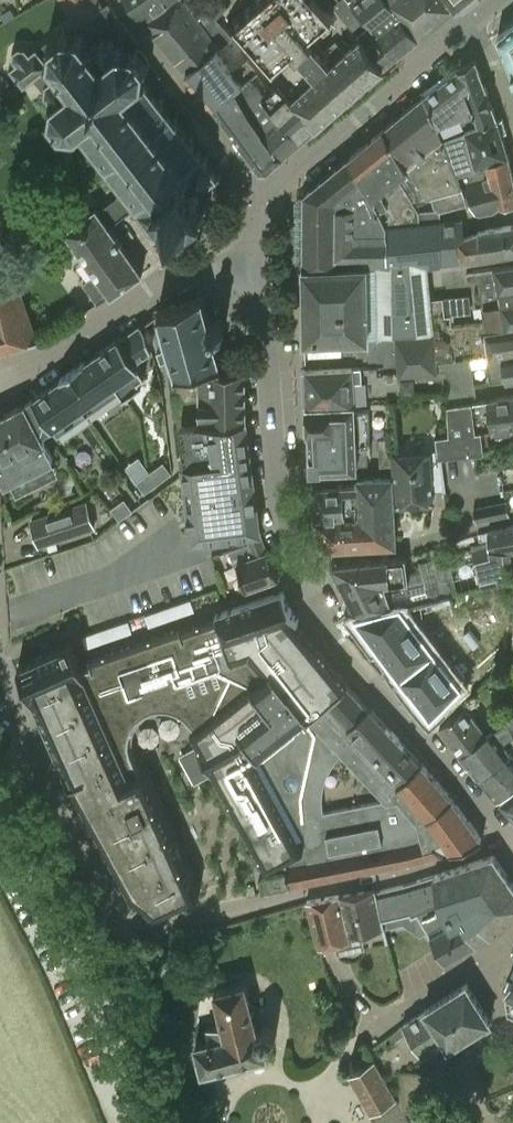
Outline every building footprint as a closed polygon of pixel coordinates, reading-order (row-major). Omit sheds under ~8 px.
[(55,99),(54,100),(52,117),(61,129),(78,131),(124,191),(137,207),(152,227),(171,213),(180,223),(194,212),(208,201),(200,190),(219,175),(145,80),(146,79),(147,64),(136,49),(142,45),(108,3),(103,7),(100,0),(60,0),(74,27),(94,16),(120,48),(103,61),(82,34),(66,32),(52,43),(50,60),(37,46),(31,51),(27,46),(19,45),(14,50),(13,57),(17,62),(10,67),(24,85),(34,78),(44,91),(47,89),(55,99)] [(315,129),(272,79),(269,81),(250,58),(238,68),(236,67),(233,69),(217,50),(232,37),(215,18),(227,8),(220,0),(212,0),(194,12),(185,0),(129,0),(145,23),(214,107),(235,136),(260,170),(268,170),(315,129)] [(315,0),(266,0),(235,27),(274,70),(293,52),(298,57),(312,45),(308,40),(332,19),(315,0)] [(340,1),(334,6),(362,38),(386,67),(399,57),(425,35),(456,8),(457,9),(461,6),(468,0),(342,0),(340,1)] [(12,8),(0,15),(4,22),(16,15),(12,8)] [(498,36),(512,73),(512,24),(498,36)] [(296,57),(272,79),(315,129),(318,127),(374,77),(386,67),(362,38),(346,52),(335,40),(320,54),(313,47),(298,59),(296,57)] [(476,60),(461,69),(477,108),(482,120),(497,115),(476,60)] [(477,108),(461,69),(459,67),(446,77),(429,92),(439,122),(462,111),(463,114),(477,108)] [(429,92),(386,126),(408,171),(396,178),(408,202),(427,196),(434,214),(440,214),(439,211),(470,202),(460,186),(455,170),(443,135),(443,134),(439,122),(429,92)] [(508,147),(497,115),(482,120),(467,125),(467,126),(477,156),(479,155),(481,162),(488,159),(509,150),(508,147)] [(386,126),(348,158),(383,228),(440,221),(440,214),(434,214),(427,196),(408,202),(396,178),(408,171),(386,126)] [(467,126),(443,135),(455,170),(460,186),(470,202),(473,202),(477,212),(479,212),(481,214),(501,210),(500,204),(502,204),(501,201),(488,159),(481,162),(479,155),(477,156),(467,126)] [(512,202),(512,167),(511,155),(509,150),(488,159),(501,201),(502,204),(512,202)] [(304,214),(304,266),(427,267),(441,265),(462,263),(459,241),(465,235),(463,219),(440,221),(383,228),(348,158),(304,194),(304,214)] [(66,230),(97,273),(83,284),(98,304),(112,294),(112,295),(143,273),(111,227),(137,207),(124,191),(99,210),(97,208),(66,230)] [(493,228),(493,227),(478,229),(479,232),(465,235),(459,241),(462,263),(493,258),(493,257),(512,254),(512,224),(493,228)] [(430,299),(434,337),(437,364),(472,361),(486,358),(512,353),(512,264),(493,267),(476,270),(485,318),(446,322),(444,298),(430,299)] [(306,340),(434,337),(430,299),(427,267),(304,266),(306,340)] [(0,287),(0,350),(38,339),(18,280),(0,287)] [(444,296),(446,314),(469,312),(467,293),(444,296)] [(223,367),(225,367),(216,335),(220,335),(226,330),(226,324),(221,318),(214,318),(211,320),(204,295),(159,311),(160,315),(173,356),(176,363),(180,375),(200,371),(210,369),(223,367)] [(97,353),(96,354),(122,391),(121,392),(124,396),(142,384),(139,379),(145,375),(135,361),(152,349),(146,330),(143,326),(142,324),(141,325),(120,339),(119,338),(118,339),(97,353)] [(434,337),(306,340),(307,368),(308,404),(356,403),(365,399),(386,399),(389,398),(388,394),(402,393),(401,391),(447,386),(448,404),(478,400),(473,368),(472,361),(437,364),(434,337)] [(486,358),(490,383),(493,383),(507,381),(512,380),(512,353),(486,358)] [(76,367),(61,376),(88,415),(121,392),(122,391),(96,354),(85,362),(84,361),(76,367)] [(200,427),(247,419),(246,367),(225,368),(225,367),(223,367),(210,369),(200,371),(199,391),(199,400),(199,423),(199,427),(200,427)] [(32,398),(25,403),(41,435),(52,427),(58,436),(88,415),(61,376),(60,377),(61,378),(40,393),(32,398)] [(488,398),(478,400),(448,404),(450,435),(438,437),(441,457),(482,453),(482,450),(484,450),(482,433),(492,431),(512,428),(512,395),(488,398)] [(356,403),(308,404),(309,432),(310,432),(311,453),(312,468),(321,467),(321,469),(358,468),(358,466),(368,466),(367,446),(371,446),(370,408),(386,407),(386,399),(365,399),(356,403)] [(0,417),(0,470),(7,483),(53,460),(41,437),(25,405),(24,404),(0,417)] [(228,538),(246,535),(261,533),(262,533),(247,419),(200,427),(199,427),(199,423),(180,426),(185,466),(183,466),(193,542),(228,538)] [(390,437),(378,438),(380,466),(392,465),(390,437)] [(431,452),(393,454),(398,504),(433,502),(431,452)] [(163,462),(149,472),(158,485),(172,474),(163,462)] [(149,472),(135,482),(144,495),(158,485),(149,472)] [(358,478),(358,484),(359,515),(315,518),(324,543),(331,548),(396,545),(393,478),(358,478)] [(314,493),(315,518),(359,515),(358,484),(317,487),(314,493)] [(124,498),(110,508),(119,520),(133,510),(124,498)] [(507,500),(496,502),(499,517),(510,515),(507,500)] [(86,501),(30,519),(40,546),(95,528),(86,501)] [(496,502),(485,505),(488,520),(499,517),(496,502)] [(485,505),(474,507),(477,522),(488,520),(485,505)] [(512,550),(512,525),(488,531),(490,545),(489,545),(489,547),(511,551),(512,550)] [(262,533),(261,533),(246,535),(249,544),(229,551),(234,565),(238,564),(248,591),(279,579),(269,550),(268,550),(262,533)] [(512,580),(511,551),(489,547),(489,545),(472,549),(482,586),(508,580),(512,580)] [(421,569),(408,573),(407,557),(331,564),(357,616),(356,617),(357,619),(423,602),(458,591),(448,554),(419,561),(421,569)] [(461,642),(443,615),(456,610),(512,596),(508,580),(482,586),(471,589),(458,591),(423,602),(357,619),(402,677),(432,715),(461,686),(475,669),(465,658),(450,672),(440,659),(461,642)] [(300,620),(284,591),(283,591),(181,627),(180,624),(134,640),(89,655),(92,665),(84,668),(73,642),(19,666),(71,782),(73,782),(132,891),(157,912),(200,893),(145,769),(140,771),(136,763),(133,755),(130,746),(130,736),(134,726),(138,719),(147,712),(155,708),(165,707),(183,714),(190,720),(196,728),(191,731),(214,774),(267,870),(269,877),(287,873),(289,885),(414,862),(445,853),(444,851),(451,848),(452,851),(485,839),(455,797),(423,759),(371,703),(370,704),(349,680),(350,680),(324,653),(297,621),(300,620)] [(439,725),(461,754),(489,733),(467,704),(439,725)] [(502,708),(491,716),(500,727),(510,719),(502,708)] [(479,776),(512,751),(512,750),(512,718),(510,719),(500,727),(495,730),(494,729),(489,733),(461,754),(479,776)] [(512,751),(479,776),(498,798),(512,785),(512,752),(512,751)] [(502,801),(512,815),(512,792),(502,801)] [(495,854),(404,885),(376,890),(382,919),(412,912),(413,914),(421,918),(446,961),(493,934),(512,916),(512,881),(495,854)] [(264,893),(290,888),(289,885),(287,873),(269,877),(261,879),(264,893)] [(350,934),(383,927),(382,919),(376,890),(375,887),(341,894),(350,934)] [(351,942),(350,934),(341,894),(308,901),(317,949),(351,942)] [(467,983),(403,1025),(425,1059),(447,1045),(450,1049),(492,1022),(467,983)] [(210,1027),(213,1040),(197,1044),(204,1070),(268,1055),(265,1044),(271,1044),(277,1039),(277,1032),(272,1026),(264,1026),(258,1031),(258,1033),(257,1033),(245,984),(217,991),(224,1023),(210,1027)] [(349,1077),(371,1115),(372,1114),(376,1122),(407,1122),(396,1100),(397,1100),(375,1061),(349,1077)] [(399,1075),(398,1098),(406,1112),(426,1109),(425,1074),(399,1075)]
